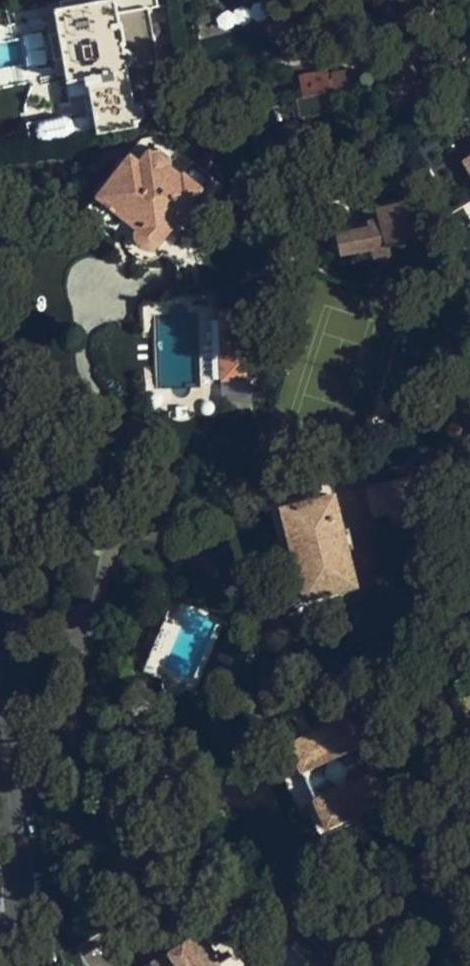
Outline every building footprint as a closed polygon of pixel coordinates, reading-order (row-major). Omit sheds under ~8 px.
[(137,126),(140,120),(137,109),(132,105),(161,100),(143,6),(113,12),(110,0),(70,0),(59,2),(60,8),(51,10),(55,33),(60,60),(64,80),(84,78),(87,95),(82,96),(85,117),(90,116),(93,134),(137,126)] [(60,60),(55,33),(46,35),(52,62),(60,60)] [(364,56),(360,40),(350,42),(355,59),(364,56)] [(355,86),(361,85),(361,82),(365,84),(368,83),(370,80),(369,76),(366,74),(362,75),(360,79),(360,77),(354,78),(352,69),(331,73),(332,79),(327,80),(325,71),(300,76),(303,96),(293,98),(297,117),(331,111),(327,91),(330,91),(332,104),(357,100),(355,86)] [(43,121),(47,143),(77,137),(73,116),(43,121)] [(326,118),(276,126),(281,151),(305,147),(305,144),(329,140),(326,118)] [(80,218),(113,243),(127,225),(131,227),(130,233),(130,240),(135,246),(144,248),(150,247),(156,242),(184,264),(201,256),(201,238),(184,224),(196,210),(187,203),(201,186),(188,175),(194,166),(154,135),(141,137),(103,186),(100,184),(91,194),(95,198),(80,218)] [(414,241),(404,201),(375,209),(380,227),(335,240),(341,261),(357,257),(359,263),(372,260),(374,265),(390,260),(386,248),(414,241)] [(222,320),(222,384),(253,383),(252,320),(222,320)] [(457,429),(457,425),(457,423),(455,420),(453,418),(450,418),(447,418),(444,420),(442,423),(441,425),(443,430),(446,432),(449,433),(452,433),(455,431),(457,429)] [(405,478),(366,489),(374,518),(389,514),(392,528),(418,522),(405,478)] [(304,595),(349,583),(323,482),(312,484),(316,502),(307,504),(283,509),(285,521),(304,595)] [(316,502),(312,484),(303,487),(307,504),(316,502)] [(293,597),(304,595),(285,521),(271,524),(282,574),(287,573),(293,597)] [(164,621),(142,675),(161,684),(164,696),(170,700),(177,700),(186,693),(197,696),(196,684),(163,671),(180,627),(164,621)] [(277,723),(286,760),(275,762),(282,793),(292,790),(300,828),(379,811),(356,706),(277,723)] [(349,716),(287,729),(293,758),(355,745),(349,716)] [(362,774),(300,787),(306,816),(369,803),(362,774)] [(433,910),(427,904),(424,907),(430,914),(433,910)] [(436,916),(432,914),(427,915),(425,917),(423,923),(426,929),(431,931),(437,929),(440,922),(438,918),(436,916)] [(229,950),(214,959),(192,926),(129,965),(239,965),(229,950)] [(159,929),(134,944),(143,957),(167,942),(159,929)] [(439,961),(447,965),(469,965),(446,951),(439,961)]
